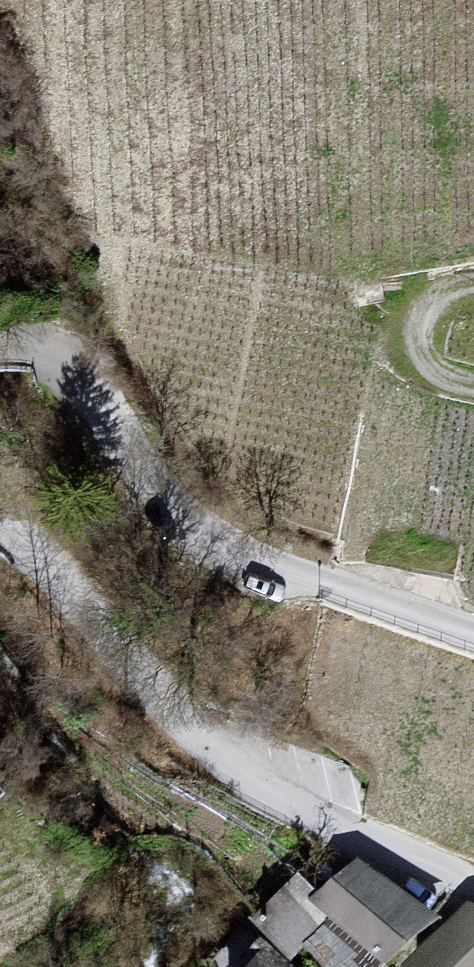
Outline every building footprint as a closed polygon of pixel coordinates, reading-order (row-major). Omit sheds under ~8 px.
[(293,966),(387,966),(410,940),(338,876),(274,950),(293,966)] [(461,918),(403,966),(473,966),(473,934),(461,918)]
